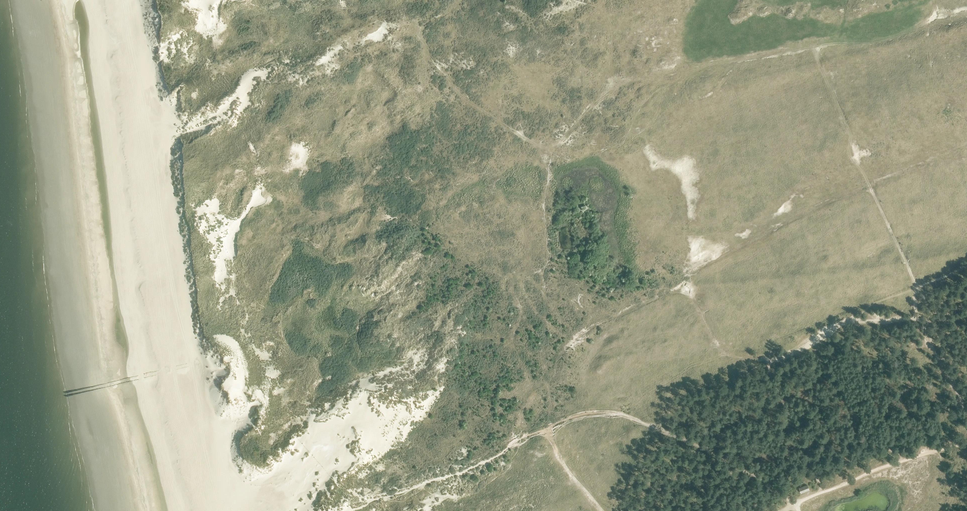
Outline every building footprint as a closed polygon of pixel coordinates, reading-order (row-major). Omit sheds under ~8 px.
[(799,487),(801,492),(810,489),(808,484),(799,487)]
